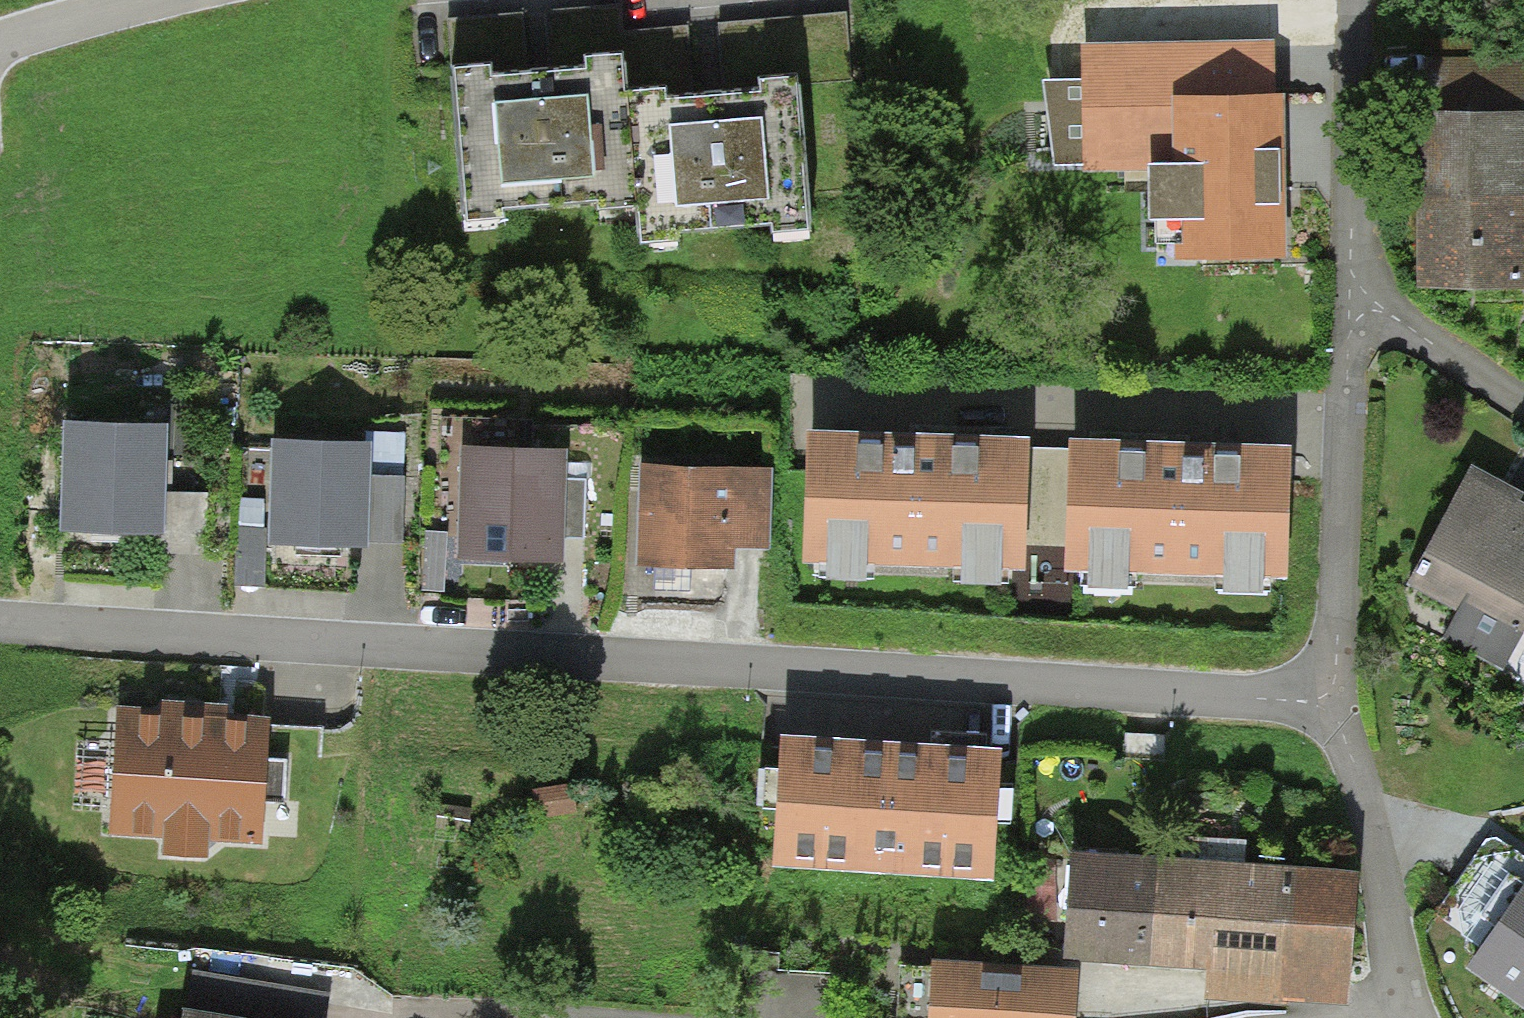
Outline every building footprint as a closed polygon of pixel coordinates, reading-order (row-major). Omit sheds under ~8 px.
[(1175,266),(1286,261),(1284,99),(1275,99),(1274,45),(1082,47),(1081,83),(1042,84),(1055,169),(1084,168),(1082,175),(1148,173),(1148,227),(1182,227),(1182,248),(1175,248),(1175,266)] [(1523,117),(1523,61),(1452,61),(1452,117),(1523,117)] [(492,73),(452,76),(465,229),(503,226),(502,215),(600,207),(600,215),(636,212),(626,100),(623,62),(584,66),(585,77),(540,81),(493,85),(492,73)] [(665,97),(626,100),(636,212),(639,251),(677,248),(676,239),(772,230),(772,240),(809,237),(796,85),(760,88),(761,100),(710,105),(666,109),(665,97)] [(1418,117),(1418,293),(1523,293),(1523,117),(1452,117),(1418,117)] [(167,431),(62,428),(59,538),(153,541),(164,541),(165,495),(166,470),(167,431)] [(941,441),(808,436),(803,567),(1025,575),(1026,546),(1029,449),(1029,444),(941,441)] [(371,447),(272,443),(268,546),(366,550),(367,545),(369,478),(371,447)] [(1200,451),(1069,445),(1068,451),(1065,547),(1064,577),(1288,583),(1292,452),(1200,451)] [(1068,451),(1029,449),(1026,546),(1065,547),(1068,451)] [(567,452),(460,450),(457,564),(513,565),(564,566),(565,542),(566,480),(567,452)] [(1472,467),(1408,584),(1458,611),(1442,642),(1502,674),(1523,634),(1523,507),(1519,504),(1523,496),(1523,495),(1513,489),(1472,467)] [(736,470),(638,468),(636,570),(734,572),(734,551),(736,470)] [(773,471),(736,470),(734,551),(771,552),(773,471)] [(404,479),(369,478),(367,545),(402,546),(404,479)] [(586,481),(566,480),(565,542),(585,542),(586,481)] [(208,496),(165,495),(164,541),(153,541),(153,556),(206,557),(208,496)] [(159,712),(117,709),(108,836),(163,839),(162,861),(208,864),(210,843),(262,846),(271,723),(233,720),(227,720),(227,708),(160,703),(159,712)] [(1002,756),(781,741),(772,871),(994,885),(1002,756)] [(1071,857),(1063,963),(1148,969),(1156,863),(1071,857)] [(1290,873),(1156,863),(1148,969),(1207,973),(1204,1004),(1280,1009),(1281,1003),(1290,873)] [(1357,878),(1290,873),(1281,1003),(1347,1008),(1357,878)] [(1464,972),(1523,1013),(1523,887),(1464,972)] [(931,967),(929,1017),(1075,1017),(1077,974),(931,967)] [(213,1017),(325,1017),(330,996),(191,971),(184,1013),(186,1013),(213,1017)]
